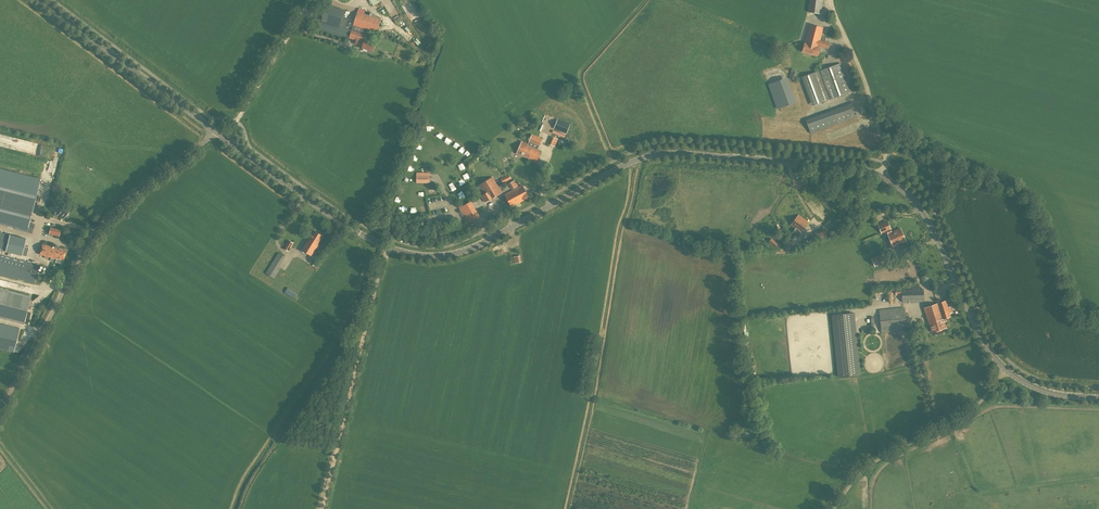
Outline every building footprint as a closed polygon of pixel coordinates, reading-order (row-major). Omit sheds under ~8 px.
[(821,14),(823,0),(809,0),(807,12),(821,14)] [(364,41),(368,29),(354,25),(352,30),(345,28),(348,19),(343,17),(345,11),(326,5),(319,31),(349,40),(350,38),(356,40),(355,43),(361,45),(363,45),(362,47),(368,49),(368,51),(372,52),(372,50),(373,50),(375,43),(370,42),(370,43),(364,41)] [(358,9),(357,14),(354,25),(368,29),(377,32),(381,18),(369,14),(370,12),(358,9)] [(828,48),(829,43),(825,41),(826,37),(821,36),(823,28),(810,24),(803,51),(818,55),(820,47),(820,46),(828,48)] [(851,92),(840,63),(802,78),(813,106),(851,92)] [(791,70),(789,78),(794,80),(797,71),(791,70)] [(857,117),(852,103),(834,110),(806,120),(810,133),(857,117)] [(554,128),(567,133),(570,125),(558,119),(554,128)] [(532,134),(529,141),(539,145),(542,138),(532,134)] [(558,139),(551,136),(548,144),(555,146),(558,139)] [(539,145),(529,141),(528,144),(522,142),(517,153),(536,162),(541,151),(537,149),(539,145)] [(48,157),(51,146),(40,144),(39,149),(42,150),(41,155),(44,156),(48,157)] [(33,208),(40,178),(0,168),(0,223),(16,228),(16,229),(32,233),(34,224),(29,223),(33,208)] [(430,173),(426,172),(416,172),(416,183),(430,183),(430,173)] [(493,177),(480,185),(485,194),(481,196),(485,202),(502,192),(493,177)] [(515,180),(509,184),(512,189),(518,186),(515,180)] [(523,185),(505,194),(511,207),(529,198),(523,185)] [(63,219),(71,209),(57,198),(49,208),(63,219)] [(480,216),(471,201),(459,208),(468,223),(480,216)] [(798,215),(791,225),(795,228),(793,232),(798,236),(809,223),(798,215)] [(882,233),(886,231),(893,246),(905,241),(900,228),(892,232),(887,221),(878,224),(882,233)] [(59,236),(60,229),(50,227),(49,234),(59,236)] [(826,238),(829,231),(822,227),(818,234),(826,238)] [(318,243),(323,236),(315,231),(311,238),(310,237),(302,250),(312,256),(319,244),(318,243)] [(6,252),(10,235),(0,233),(0,250),(6,252)] [(288,251),(294,243),(289,240),(284,248),(288,251)] [(63,260),(66,250),(42,244),(39,254),(63,260)] [(274,278),(279,269),(278,268),(285,257),(279,253),(266,273),(274,278)] [(871,258),(875,267),(887,261),(883,253),(871,258)] [(39,264),(0,255),(0,274),(34,283),(39,264)] [(933,289),(927,274),(921,277),(925,286),(927,285),(929,290),(933,289)] [(294,299),(298,293),(288,287),(284,293),(294,299)] [(23,324),(31,297),(0,289),(0,318),(23,324)] [(902,295),(902,298),(900,298),(900,302),(902,302),(902,303),(924,302),(924,289),(896,290),(896,295),(902,295)] [(946,301),(937,303),(938,303),(924,308),(931,332),(946,327),(944,321),(947,320),(946,318),(951,317),(946,301)] [(879,311),(881,333),(907,330),(904,308),(879,311)] [(838,314),(837,314),(832,315),(838,377),(861,375),(857,333),(854,313),(838,314)] [(0,324),(0,348),(15,352),(20,330),(21,329),(0,324)]
